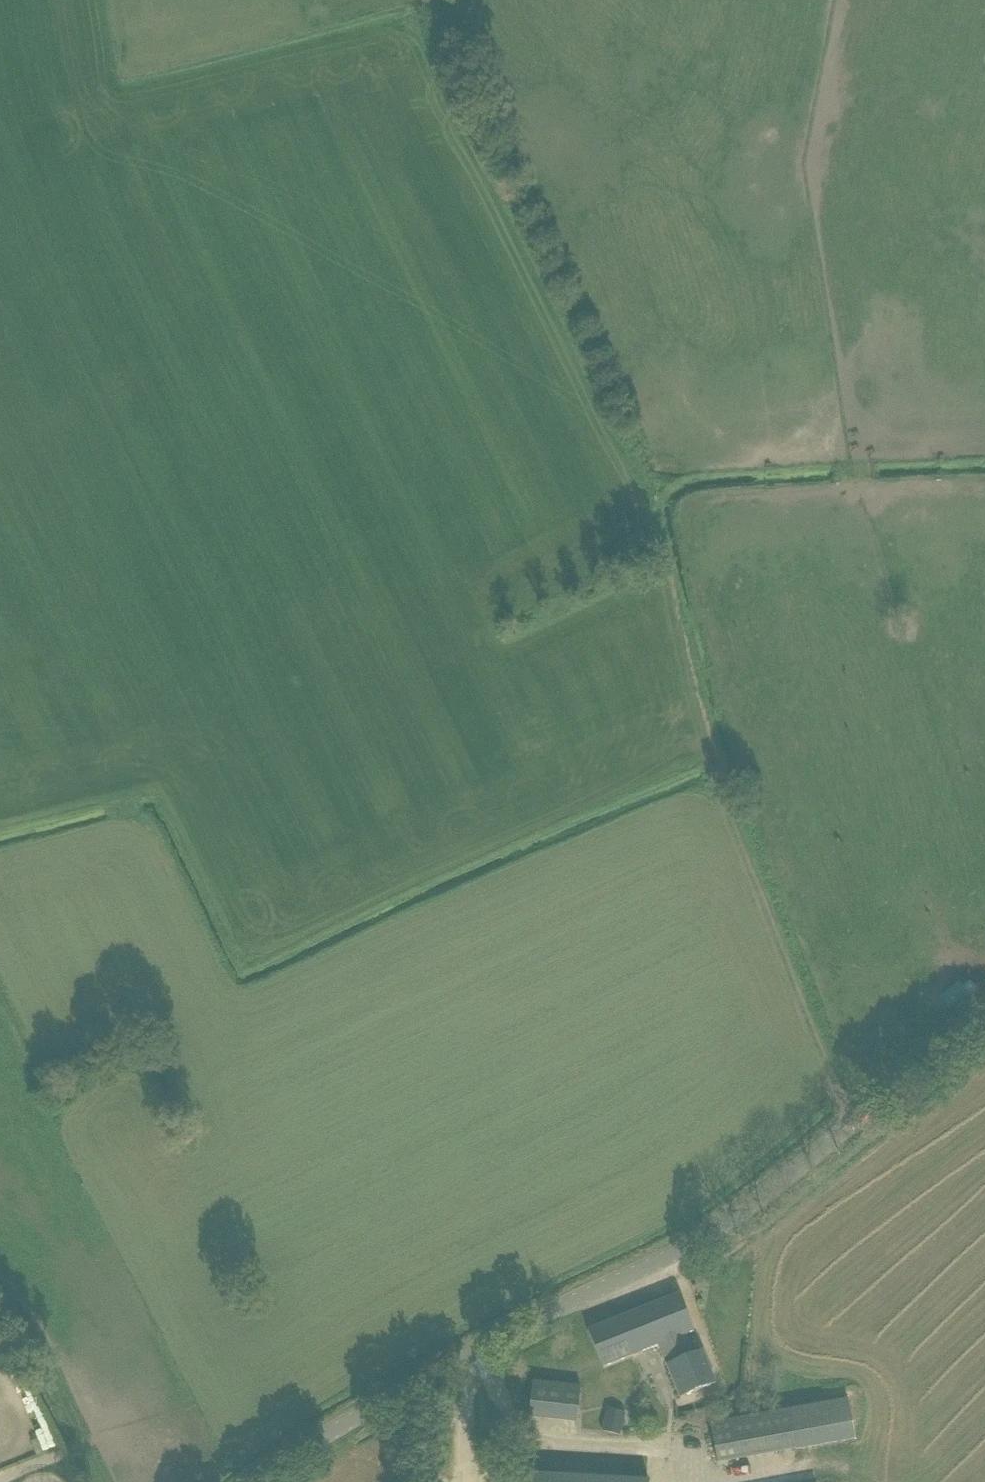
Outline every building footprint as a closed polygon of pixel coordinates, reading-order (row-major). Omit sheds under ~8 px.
[(694,1331),(679,1294),(588,1331),(602,1367),(659,1345),(680,1398),(715,1384),(702,1351),(693,1354),(685,1335),(694,1331)] [(533,1382),(529,1414),(577,1419),(581,1387),(533,1382)] [(856,1402),(716,1418),(721,1459),(861,1442),(856,1402)] [(608,1407),(605,1430),(625,1432),(628,1410),(608,1407)]
